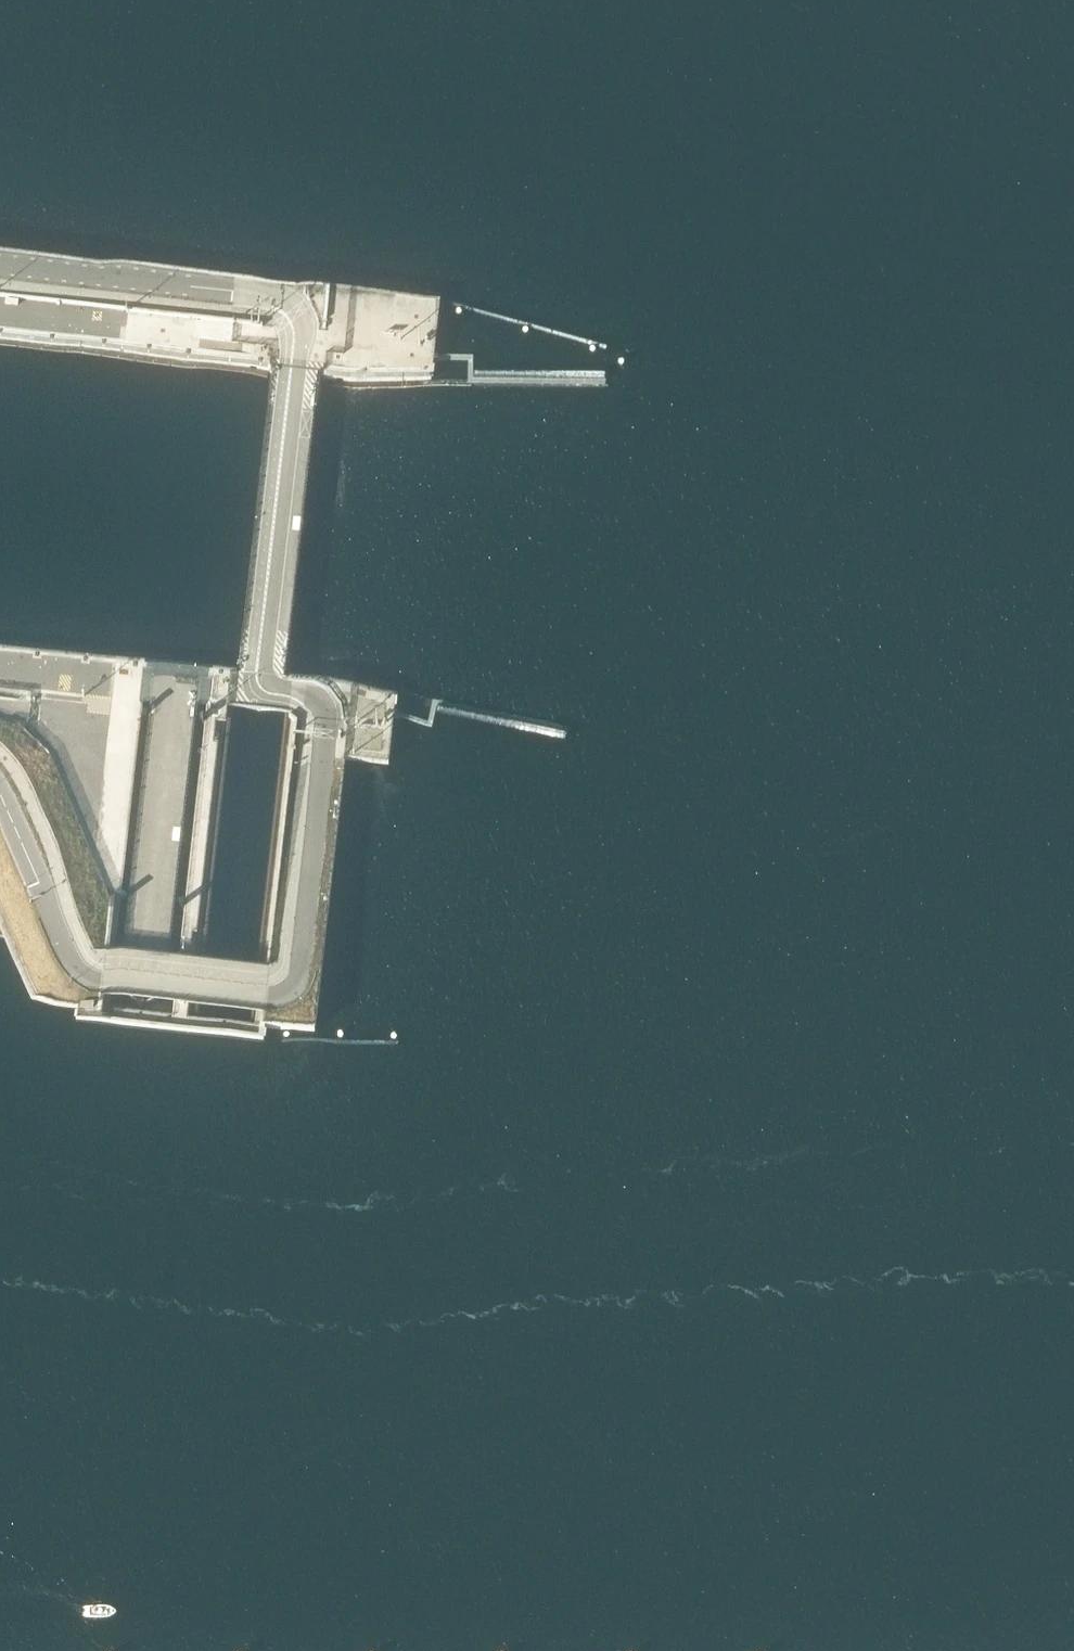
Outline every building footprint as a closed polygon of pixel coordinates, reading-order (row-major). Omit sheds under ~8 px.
[(265,1028),(314,1033),(344,772),(390,764),(398,692),(356,687),(291,678),(251,1025),(199,1020),(239,672),(205,669),(166,1015),(110,1008),(150,661),(117,658),(76,1020),(264,1042),(265,1028)]
